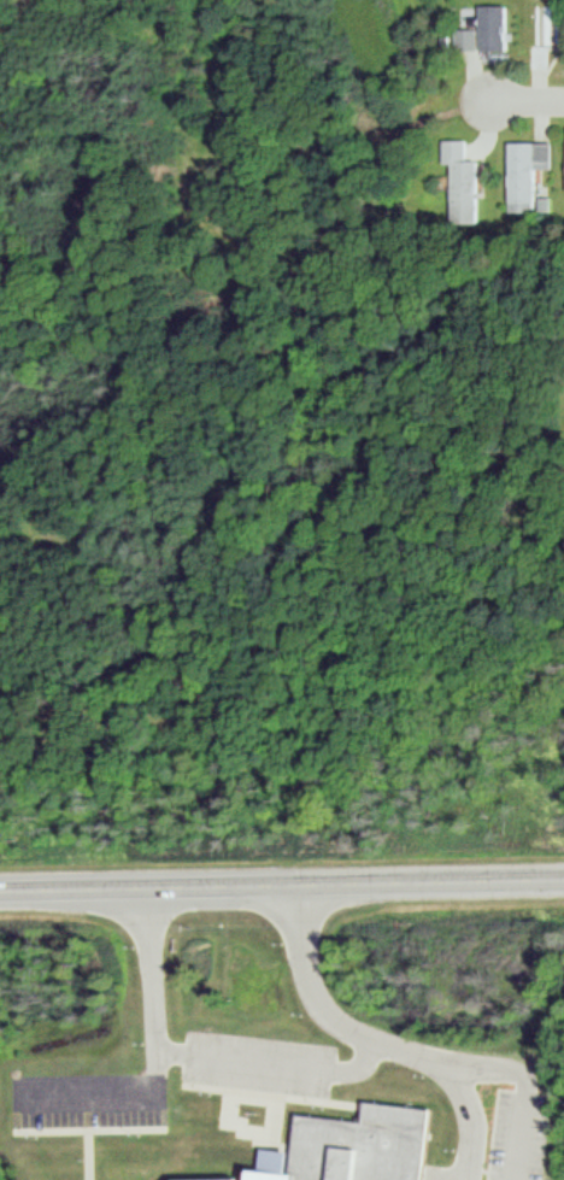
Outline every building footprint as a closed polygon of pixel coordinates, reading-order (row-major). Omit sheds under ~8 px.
[(533,3),(533,68),(552,68),(552,48),(563,48),(563,3),(533,3)] [(510,5),(483,6),(484,26),(458,27),(459,56),(512,55),(510,5)] [(454,165),(452,223),(478,224),(480,160),(468,159),(469,140),(446,139),(445,164),(454,165)] [(512,142),(512,213),(539,213),(539,169),(553,169),(554,142),(512,142)] [(439,1108),(374,1100),(371,1120),(302,1111),(298,1150),(268,1146),(264,1179),(432,1179),(439,1108)]
